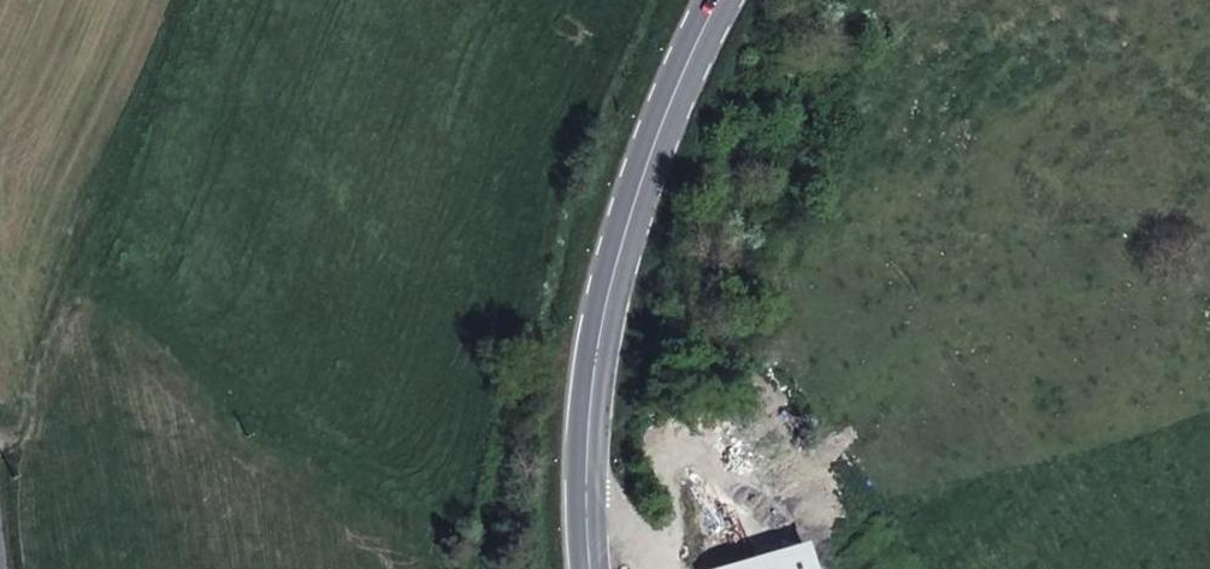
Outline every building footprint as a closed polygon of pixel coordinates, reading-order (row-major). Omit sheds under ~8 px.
[(803,547),(731,568),(810,568),(803,547)]
